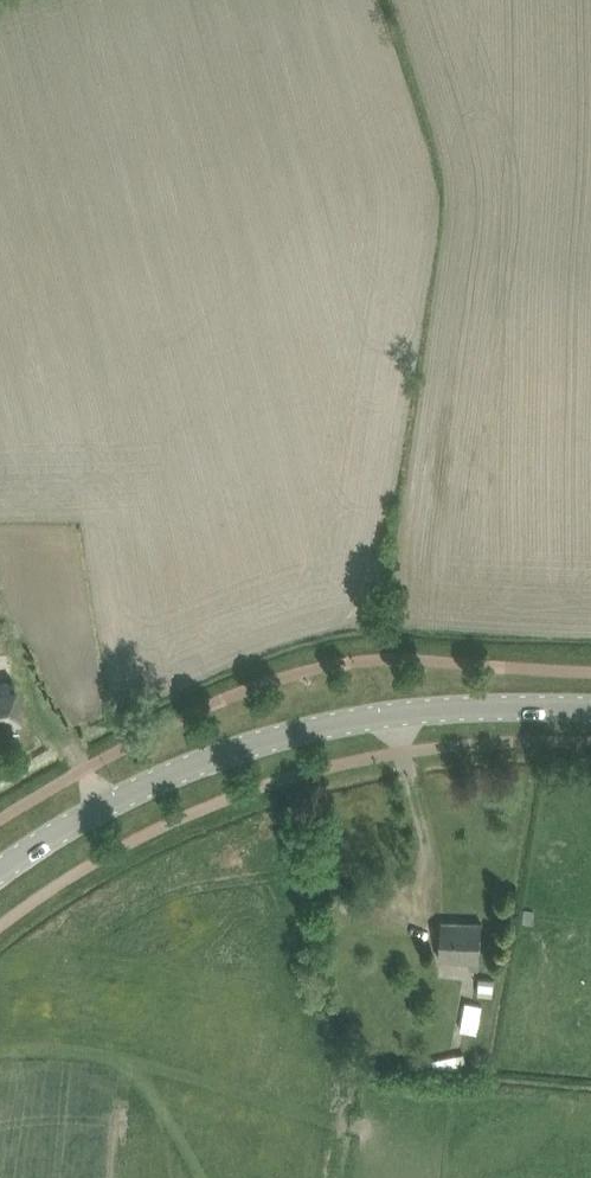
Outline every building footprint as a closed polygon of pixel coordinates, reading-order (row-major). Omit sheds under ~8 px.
[(20,727),(13,680),(0,682),(0,730),(20,727)] [(482,969),(482,946),(482,923),(442,922),(441,958),(471,958),(471,969),(482,969)] [(492,996),(493,979),(478,977),(477,994),(492,996)] [(477,1033),(482,1006),(466,1003),(460,1029),(477,1033)] [(436,1075),(458,1069),(467,1063),(465,1052),(432,1060),(436,1075)]
